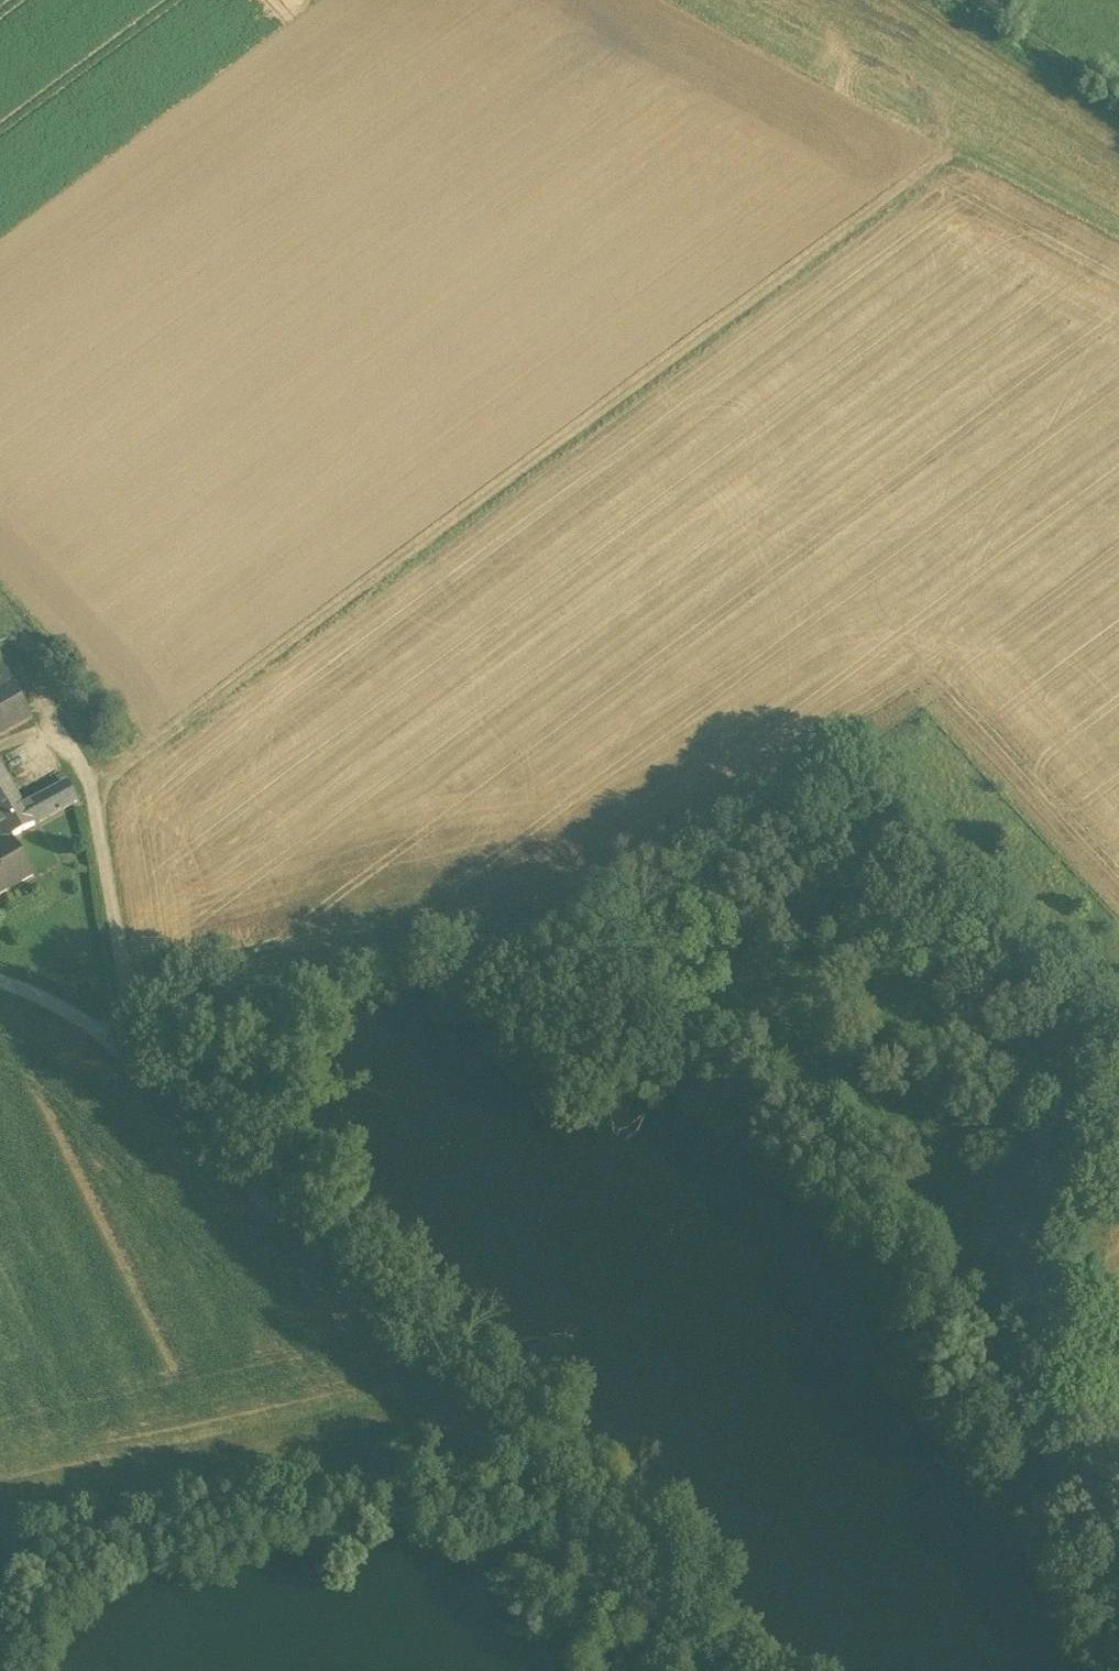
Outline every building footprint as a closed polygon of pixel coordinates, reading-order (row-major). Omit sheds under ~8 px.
[(0,689),(0,737),(32,719),(12,683),(0,689)] [(12,838),(34,826),(24,806),(23,805),(0,765),(0,845),(12,838)] [(67,782),(24,806),(34,826),(78,801),(67,782)] [(33,875),(12,838),(0,845),(0,894),(33,875)]
